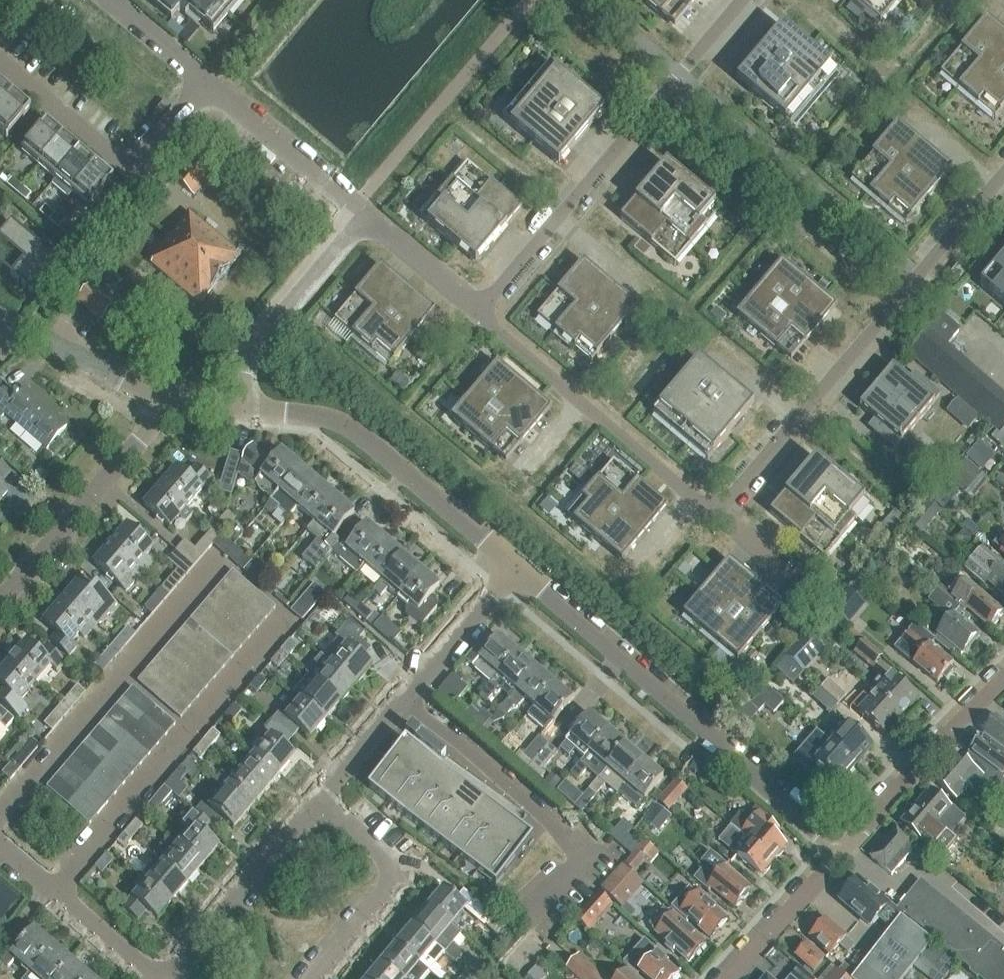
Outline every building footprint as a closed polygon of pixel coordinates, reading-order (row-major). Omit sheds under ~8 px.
[(171,20),(179,11),(178,10),(187,0),(147,0),(171,20)] [(210,0),(187,0),(178,10),(179,11),(191,21),(194,17),(213,32),(227,15),(210,0)] [(227,15),(240,0),(210,0),(227,15)] [(662,18),(674,28),(698,0),(641,0),(662,18)] [(880,21),(898,0),(856,0),(880,21)] [(919,20),(923,15),(915,9),(911,14),(919,20)] [(1003,107),(1003,33),(986,18),(940,72),(995,118),(1003,107)] [(177,36),(183,30),(171,20),(166,27),(177,36)] [(837,72),(794,36),(782,26),(736,81),(791,127),(837,72)] [(504,120),(546,156),(558,166),(604,111),(550,65),(504,120)] [(13,95),(0,83),(0,110),(13,95)] [(30,109),(13,95),(0,110),(0,134),(5,139),(30,109)] [(21,152),(38,166),(63,137),(46,122),(21,152)] [(906,224),(940,184),(952,169),(897,123),(851,178),(906,224)] [(849,135),(845,139),(852,145),(856,141),(849,135)] [(55,180),(80,151),(63,137),(38,166),(55,180)] [(80,151),(55,180),(71,194),(96,165),(80,151)] [(193,197),(214,172),(195,157),(175,181),(193,197)] [(421,218),(457,249),(475,264),(521,210),(467,164),(421,218)] [(720,210),(684,179),(666,164),(620,218),(674,265),(720,210)] [(96,165),(71,194),(88,209),(94,213),(112,191),(107,187),(113,179),(96,165)] [(5,185),(15,193),(21,186),(11,178),(5,185)] [(21,186),(15,193),(25,201),(31,194),(21,186)] [(39,213),(48,221),(54,214),(44,206),(39,213)] [(196,256),(222,277),(239,256),(188,213),(170,235),(196,257),(196,256)] [(54,214),(48,221),(58,229),(64,222),(54,214)] [(23,261),(10,277),(31,295),(58,263),(57,262),(57,261),(58,262),(64,256),(43,238),(37,245),(11,223),(0,236),(0,242),(23,261)] [(199,305),(222,277),(196,256),(196,257),(170,235),(159,249),(162,251),(150,264),(199,305)] [(640,243),(633,251),(643,260),(650,252),(640,243)] [(736,316),(779,352),(790,362),(836,307),(782,261),(736,316)] [(1003,303),(1003,261),(993,273),(983,285),(991,293),(1003,303)] [(591,362),(625,322),(637,307),(583,262),(537,316),(591,362)] [(950,273),(959,280),(966,272),(957,265),(950,273)] [(388,366),(422,326),(434,312),(380,266),(368,280),(334,320),(388,366)] [(824,278),(818,285),(825,291),(831,284),(824,278)] [(101,322),(116,303),(92,283),(76,301),(101,322)] [(715,308),(710,314),(721,323),(726,317),(715,308)] [(961,331),(940,313),(927,328),(928,329),(907,353),(998,433),(1003,427),(1003,395),(949,346),(961,331)] [(707,460),(743,417),(753,406),(699,360),(653,414),(707,460)] [(451,418),(494,454),(505,464),(551,410),(497,363),(451,418)] [(893,369),(877,388),(917,422),(934,403),(933,402),(940,394),(920,377),(913,385),(892,367),(891,368),(893,369)] [(403,393),(411,383),(398,372),(390,382),(403,393)] [(1,416),(4,413),(46,449),(67,426),(24,389),(18,397),(0,381),(0,415),(1,416)] [(917,422),(877,388),(861,407),(860,406),(859,407),(880,424),(873,432),(893,450),(900,442),(917,422)] [(967,428),(977,416),(956,397),(946,409),(967,428)] [(979,467),(992,452),(980,441),(966,456),(979,467)] [(272,498),(299,466),(281,451),(273,461),(253,444),(244,454),(243,455),(240,466),(238,474),(252,486),(255,483),(257,484),(258,487),(259,489),(260,490),(262,492),(264,493),(266,494),(268,495),(271,496),(272,498)] [(229,451),(217,492),(231,496),(231,495),(238,474),(240,466),(243,455),(229,451)] [(870,504),(833,473),(815,458),(769,513),(824,559),(870,504)] [(980,475),(963,460),(945,479),(962,494),(980,475)] [(567,516),(621,562),(667,508),(613,461),(567,516)] [(10,474),(0,465),(0,485),(10,474)] [(576,465),(569,473),(580,483),(587,474),(576,465)] [(177,466),(161,485),(186,507),(211,479),(196,467),(188,476),(177,466)] [(291,511),(296,506),(304,496),(317,482),(299,466),(273,498),(264,507),(270,512),(277,509),(287,517),(291,511)] [(29,479),(36,485),(40,481),(33,474),(29,479)] [(307,530),(335,497),(317,482),(296,506),(314,521),(306,530),(307,530)] [(193,513),(186,507),(161,485),(144,504),(170,526),(178,516),(185,522),(193,513)] [(939,491),(931,501),(942,510),(951,501),(939,491)] [(307,530),(331,551),(339,541),(333,536),(353,512),(335,497),(307,530)] [(940,512),(926,500),(906,524),(921,536),(940,512)] [(878,528),(888,537),(905,518),(895,509),(878,528)] [(212,530),(220,537),(236,519),(228,512),(212,530)] [(364,564),(385,539),(367,524),(355,537),(348,532),(332,551),(357,572),(364,564)] [(127,525),(110,544),(136,566),(142,571),(143,572),(151,563),(144,557),(152,547),(127,525)] [(195,566),(212,545),(220,537),(212,530),(195,550),(185,540),(177,550),(195,566)] [(993,545),(1003,555),(1003,532),(1000,537),(993,545)] [(224,555),(231,546),(220,537),(212,545),(224,555)] [(364,564),(382,579),(403,555),(385,539),(364,564)] [(110,544),(94,563),(120,585),(126,590),(142,571),(136,566),(110,544)] [(224,555),(241,570),(249,560),(231,546),(224,555)] [(895,549),(892,553),(897,557),(910,568),(913,565),(895,549)] [(978,558),(964,573),(984,589),(988,585),(1003,598),(1003,569),(1000,566),(1003,563),(986,549),(978,558)] [(195,566),(177,550),(167,561),(177,570),(162,588),(170,595),(195,566)] [(396,599),(420,570),(403,555),(382,579),(372,591),(379,596),(385,589),(396,599)] [(243,572),(254,580),(262,570),(249,560),(241,570),(243,572)] [(737,661),(773,618),(783,606),(728,560),(682,615),(737,661)] [(690,569),(684,563),(678,570),(684,576),(690,569)] [(855,563),(847,573),(853,578),(862,568),(855,563)] [(865,569),(859,576),(870,585),(876,578),(865,569)] [(439,586),(420,570),(396,599),(405,607),(404,608),(405,614),(420,626),(436,607),(436,601),(430,596),(439,586)] [(223,581),(245,600),(254,589),(233,571),(223,581)] [(215,591),(237,610),(245,600),(223,581),(215,591)] [(86,624),(93,631),(117,603),(94,584),(87,592),(76,583),(60,602),(86,624)] [(960,590),(965,594),(955,605),(965,613),(966,611),(988,629),(990,627),(993,626),(997,621),(997,618),(1002,612),(966,583),(960,590)] [(324,593),(314,584),(291,610),(301,619),(324,593)] [(170,595),(162,588),(145,608),(153,615),(170,595)] [(245,600),(265,617),(274,606),(254,589),(245,600)] [(862,603),(846,590),(830,609),(845,622),(862,603)] [(207,601),(229,619),(237,610),(215,591),(207,601)] [(971,645),(977,636),(953,617),(958,610),(936,591),(926,603),(935,610),(949,621),(937,637),(934,641),(952,655),(955,651),(961,656),(962,655),(966,654),(971,648),(971,645)] [(354,612),(360,605),(349,596),(343,603),(354,612)] [(237,610),(257,627),(265,617),(245,600),(237,610)] [(207,601),(199,611),(220,629),(229,619),(207,601)] [(78,648),(70,642),(86,624),(60,602),(44,621),(57,632),(50,641),(70,658),(78,648)] [(366,622),(371,615),(360,605),(354,612),(366,622)] [(229,619),(249,636),(257,627),(237,610),(229,619)] [(212,639),(220,629),(199,611),(190,620),(212,639)] [(391,643),(400,632),(382,617),(373,628),(391,643)] [(220,629),(240,647),(249,636),(229,619),(220,629)] [(182,630),(203,649),(212,639),(190,620),(182,630)] [(324,657),(357,685),(373,666),(364,659),(372,649),(360,639),(365,633),(350,620),(334,639),(337,641),(324,657)] [(936,643),(917,627),(897,652),(937,685),(942,679),(944,681),(950,674),(948,672),(953,666),(931,648),(936,643)] [(120,653),(135,636),(126,629),(112,646),(120,653)] [(212,639),(232,656),(240,647),(220,629),(212,639)] [(173,641),(194,660),(203,649),(182,630),(173,641)] [(490,683),(516,653),(497,637),(481,656),(473,650),(464,661),(490,683)] [(203,649),(224,666),(232,656),(212,639),(203,649)] [(297,646),(290,640),(280,652),(287,657),(297,646)] [(186,669),(194,660),(173,641),(165,650),(186,669)] [(46,646),(40,654),(26,642),(10,661),(35,683),(49,667),(57,672),(65,663),(46,646)] [(856,652),(875,667),(882,657),(864,642),(856,652)] [(95,666),(102,673),(120,653),(112,646),(95,666)] [(194,660),(214,677),(224,666),(203,649),(194,660)] [(165,650),(157,660),(178,678),(186,669),(165,650)] [(798,650),(788,660),(803,673),(812,662),(798,650)] [(280,652),(271,663),(278,669),(287,657),(280,652)] [(509,698),(535,669),(516,653),(490,683),(479,696),(486,702),(496,691),(498,693),(500,690),(509,698)] [(342,703),(357,685),(324,657),(324,658),(321,656),(318,660),(318,661),(314,665),(319,670),(312,678),(317,682),(342,703)] [(786,658),(776,670),(792,685),(803,673),(788,660),(786,658)] [(157,660),(148,670),(169,688),(178,678),(157,660)] [(214,677),(194,660),(186,669),(207,686),(214,677)] [(10,661),(0,673),(0,687),(4,690),(0,694),(0,702),(18,718),(27,708),(19,702),(35,683),(10,661)] [(207,686),(186,669),(178,678),(198,696),(207,686)] [(534,706),(553,684),(535,669),(509,698),(498,712),(504,718),(514,707),(516,708),(525,698),(534,706)] [(139,681),(160,699),(169,688),(148,670),(139,681)] [(438,691),(453,705),(467,689),(451,676),(438,691)] [(266,682),(261,678),(259,677),(249,688),(256,694),(266,682)] [(880,678),(869,690),(901,719),(918,700),(892,677),(886,684),(880,678)] [(198,696),(178,678),(169,688),(190,706),(198,696)] [(829,681),(820,691),(838,707),(847,697),(829,681)] [(302,700),(327,721),(342,703),(317,682),(302,700)] [(553,684),(534,706),(526,716),(545,732),(553,722),(553,723),(572,700),(553,684)] [(69,712),(85,694),(77,687),(61,705),(69,712)] [(132,687),(123,698),(144,716),(154,705),(132,687)] [(749,705),(758,714),(765,707),(773,713),(783,702),(775,695),(766,687),(749,705)] [(190,706),(169,688),(160,699),(181,716),(190,706)] [(901,719),(869,690),(855,705),(858,713),(884,737),(901,719)] [(838,707),(820,691),(813,699),(830,715),(838,707)] [(327,721),(302,700),(294,694),(271,722),(292,739),(299,730),(311,740),(327,721)] [(123,698),(114,708),(136,727),(144,716),(123,698)] [(52,732),(69,712),(61,705),(44,725),(52,732)] [(154,705),(144,716),(166,735),(176,724),(154,705)] [(241,712),(236,707),(234,706),(224,717),(231,723),(241,712)] [(0,724),(6,730),(14,720),(0,708),(0,724)] [(114,708),(105,718),(127,737),(136,727),(114,708)] [(481,713),(473,722),(475,723),(482,729),(490,720),(492,718),(483,711),(481,713)] [(584,758),(607,731),(588,715),(569,737),(570,737),(559,749),(568,757),(574,750),(584,758)] [(144,716),(136,727),(158,746),(166,735),(144,716)] [(996,717),(985,733),(1003,747),(1003,722),(996,717)] [(105,718),(97,727),(119,746),(127,737),(105,718)] [(824,737),(856,767),(873,748),(841,719),(824,737)] [(270,738),(264,745),(255,738),(247,748),(256,755),(281,776),(296,757),(285,748),(292,739),(271,722),(263,732),(270,738)] [(19,771),(44,742),(25,726),(16,737),(26,746),(11,763),(19,771)] [(97,727),(88,738),(110,756),(119,746),(97,727)] [(136,727),(127,737),(149,756),(158,746),(136,727)] [(422,735),(421,734),(411,727),(406,734),(440,760),(445,754),(423,737),(425,736),(423,734),(422,735)] [(220,736),(213,731),(203,741),(210,748),(220,736)] [(599,778),(626,746),(607,731),(584,758),(570,774),(576,779),(577,780),(587,768),(599,778)] [(856,767),(824,737),(819,733),(794,760),(821,784),(829,775),(839,785),(856,767)] [(996,774),(1003,779),(1003,777),(1003,752),(982,736),(969,754),(989,769),(996,774)] [(127,737),(119,746),(141,765),(149,756),(127,737)] [(532,763),(548,745),(538,737),(523,756),(532,763)] [(88,738),(80,747),(102,766),(110,756),(88,738)] [(405,740),(404,741),(368,788),(495,886),(532,838),(405,740)] [(203,742),(193,753),(201,759),(210,748),(203,742)] [(548,745),(532,763),(528,768),(540,778),(544,773),(541,771),(557,753),(548,745)] [(119,746),(110,756),(132,775),(141,765),(119,746)] [(617,794),(617,793),(644,762),(626,746),(599,778),(589,790),(595,795),(605,784),(617,794)] [(80,747),(72,757),(94,776),(102,766),(80,747)] [(989,769),(969,754),(964,761),(960,757),(936,782),(956,800),(969,786),(973,790),(989,769)] [(241,773),(266,794),(281,776),(256,755),(241,773)] [(110,756),(102,766),(124,785),(132,775),(110,756)] [(72,757),(63,767),(85,786),(94,776),(72,757)] [(689,768),(697,775),(707,763),(699,757),(689,768)] [(663,778),(644,762),(617,793),(635,809),(643,800),(644,800),(663,778)] [(2,790),(19,771),(11,763),(0,776),(0,788),(2,790)] [(102,766),(94,776),(115,795),(124,785),(102,766)] [(189,772),(182,766),(165,786),(180,798),(187,790),(179,783),(189,772)] [(63,767),(55,777),(77,796),(85,786),(63,767)] [(217,784),(226,791),(251,812),(266,794),(241,773),(236,769),(227,779),(224,775),(217,784)] [(550,773),(543,781),(553,790),(560,782),(550,773)] [(94,776),(85,786),(107,805),(115,795),(94,776)] [(46,787),(68,806),(77,796),(55,777),(46,787)] [(676,780),(657,804),(666,811),(686,789),(676,780)] [(564,783),(556,792),(559,794),(562,797),(566,801),(574,792),(564,783)] [(85,786),(77,796),(99,815),(107,805),(85,786)] [(165,786),(147,807),(155,813),(171,794),(178,800),(180,798),(165,786)] [(581,812),(595,795),(589,790),(574,807),(579,811),(581,812)] [(963,819),(929,790),(915,806),(949,835),(963,819)] [(216,830),(216,829),(223,820),(235,830),(251,812),(226,791),(211,810),(206,805),(198,815),(216,830)] [(77,796),(68,806),(90,824),(99,815),(77,796)] [(667,814),(656,805),(643,820),(654,830),(667,814)] [(949,835),(915,806),(901,823),(932,849),(933,848),(943,857),(956,841),(949,835)] [(178,826),(188,835),(180,846),(204,866),(220,848),(209,839),(216,830),(198,815),(192,810),(178,826)] [(733,826),(773,861),(777,857),(780,858),(784,853),(783,849),(786,846),(774,836),(779,830),(760,814),(741,815),(732,825),(733,826)] [(143,826),(136,820),(126,831),(134,837),(143,826)] [(609,836),(631,854),(638,845),(626,835),(632,828),(623,820),(609,836)] [(995,821),(988,829),(1003,842),(1003,828),(995,821)] [(771,864),(773,861),(733,826),(720,840),(761,875),(763,873),(768,872),(772,868),(771,864)] [(871,857),(893,875),(917,847),(895,829),(871,857)] [(126,831),(116,843),(124,849),(134,837),(126,831)] [(180,846),(165,863),(189,884),(204,866),(180,846)] [(635,851),(624,865),(632,871),(643,857),(635,851)] [(702,869),(693,880),(708,892),(712,888),(735,907),(742,899),(745,899),(750,894),(749,890),(750,889),(724,868),(727,865),(710,852),(698,866),(702,869)] [(113,862),(108,858),(105,856),(95,868),(102,874),(113,862)] [(165,863),(149,881),(174,902),(189,884),(165,863)] [(602,891),(619,907),(628,897),(620,890),(633,875),(623,866),(602,891)] [(138,922),(148,912),(158,921),(174,902),(149,881),(135,899),(132,897),(123,908),(138,922)] [(841,901),(872,927),(889,907),(857,881),(841,901)] [(972,974),(977,978),(979,978),(980,978),(1003,978),(1003,948),(1003,947),(1000,950),(993,945),(996,942),(921,881),(898,910),(925,932),(923,933),(932,941),(934,939),(945,948),(944,949),(972,971),(970,973),(972,974)] [(466,907),(443,888),(427,907),(460,934),(466,926),(456,918),(466,907)] [(671,908),(695,930),(697,927),(710,939),(727,921),(714,909),(717,907),(700,891),(696,894),(690,888),(671,908)] [(574,919),(586,930),(610,903),(598,893),(574,919)] [(494,917),(476,901),(468,910),(487,926),(494,917)] [(460,934),(427,907),(412,926),(444,953),(455,962),(463,953),(452,944),(460,934)] [(689,963),(705,945),(668,911),(652,930),(666,943),(665,944),(665,945),(664,945),(674,954),(676,951),(689,963)] [(810,938),(830,957),(840,947),(848,955),(854,948),(845,940),(847,938),(827,919),(810,938)] [(856,978),(905,978),(933,943),(900,920),(870,960),(869,960),(857,977),(856,978)] [(412,926),(396,944),(428,971),(438,978),(442,978),(446,974),(434,964),(444,953),(412,926)] [(16,960),(31,973),(53,948),(34,931),(28,939),(23,934),(2,962),(9,968),(16,960)] [(637,977),(640,974),(645,978),(674,978),(677,976),(665,964),(667,962),(657,953),(656,955),(653,953),(655,951),(642,940),(621,963),(637,977)] [(396,944),(381,963),(400,978),(421,978),(428,971),(396,944)] [(945,956),(932,945),(921,960),(934,971),(945,956)] [(798,957),(815,972),(824,961),(807,946),(798,957)] [(71,964),(53,948),(31,973),(26,978),(58,978),(71,964)] [(577,978),(599,978),(575,958),(565,969),(577,978)] [(381,963),(367,978),(400,978),(381,963)] [(71,964),(58,978),(90,978),(71,964)] [(836,971),(829,978),(845,978),(836,971)]
